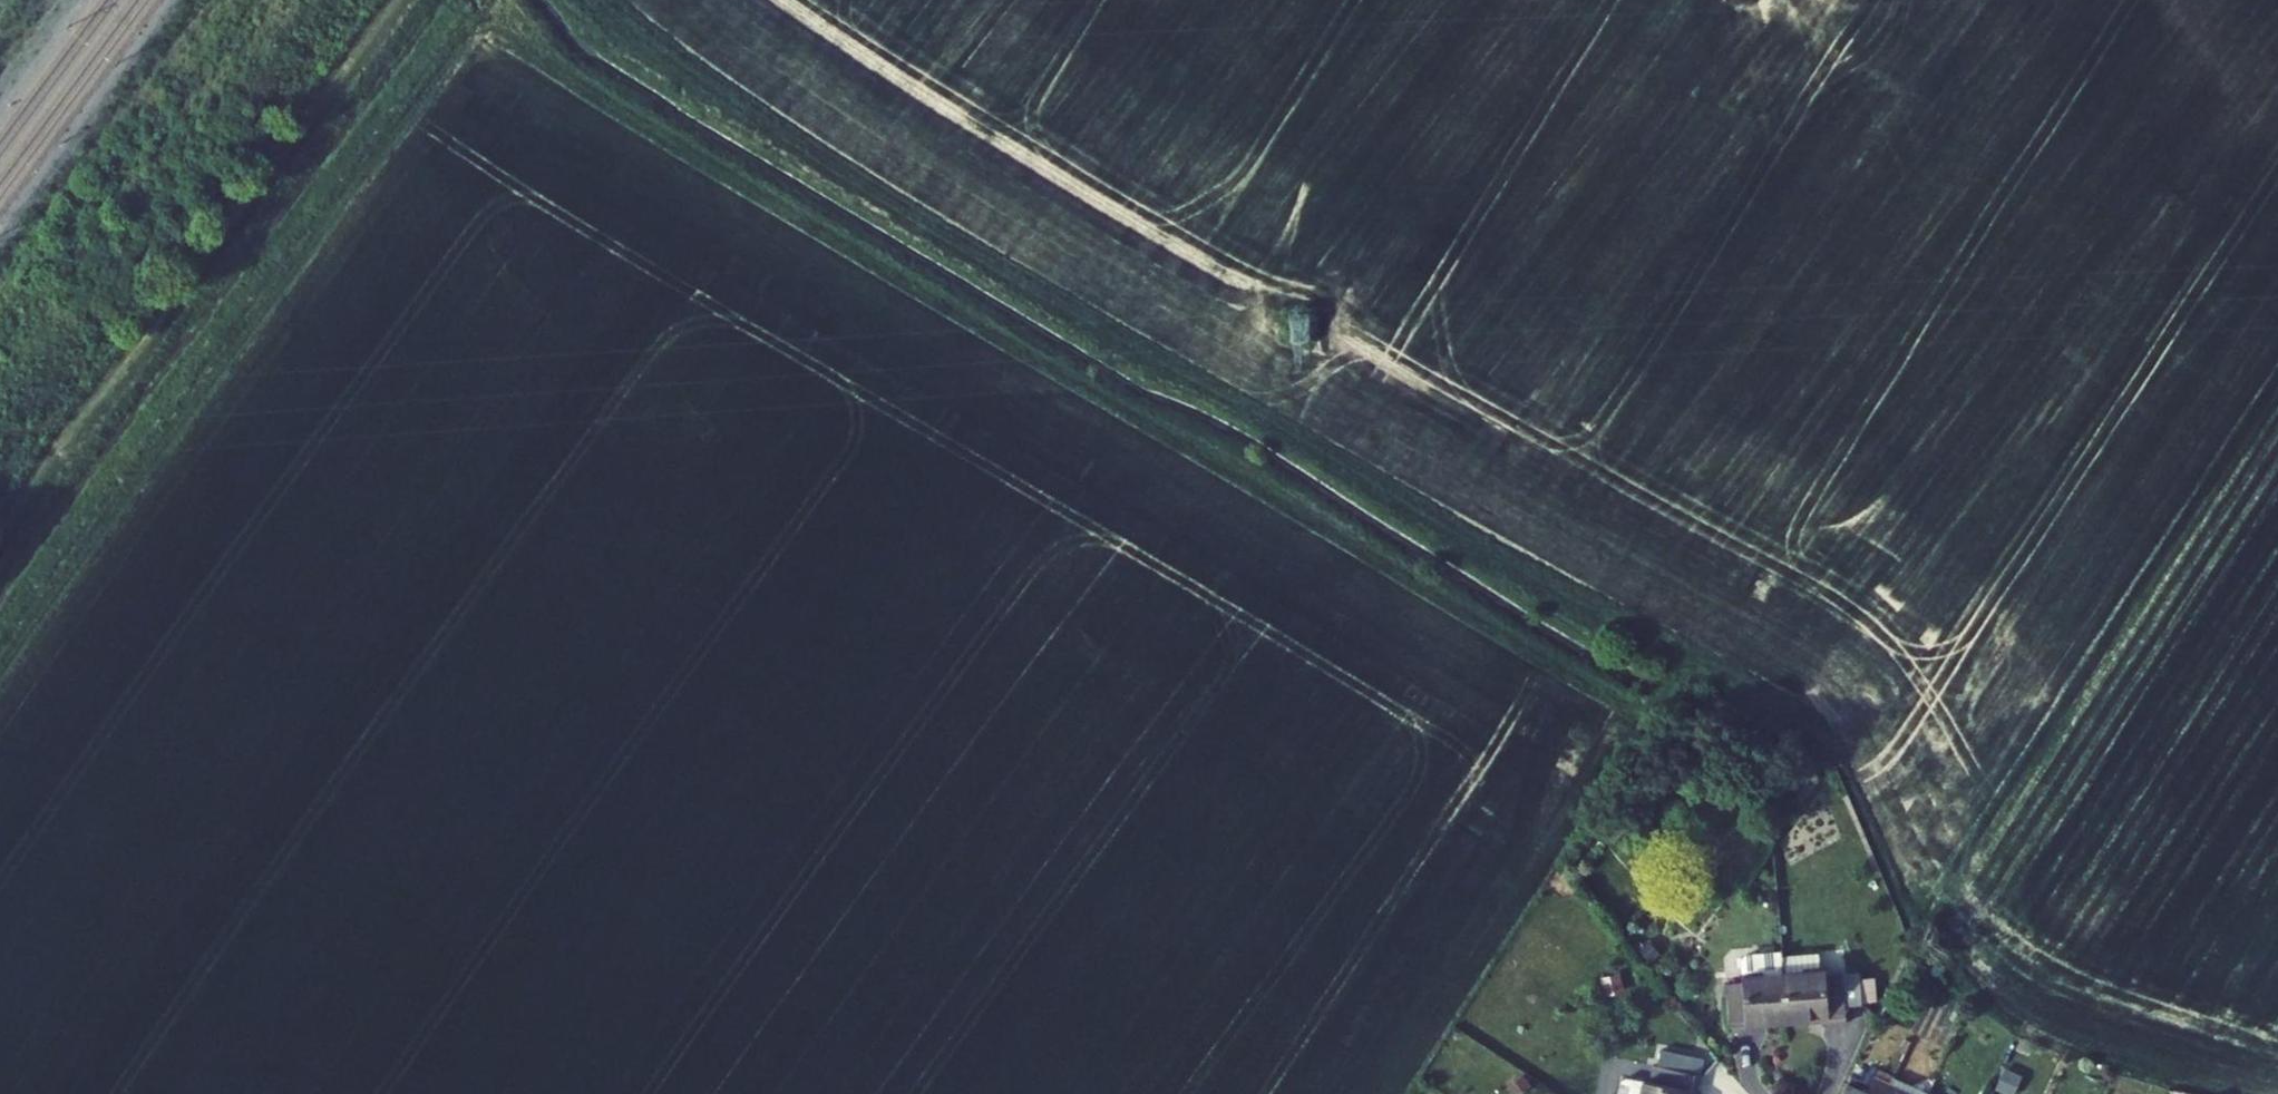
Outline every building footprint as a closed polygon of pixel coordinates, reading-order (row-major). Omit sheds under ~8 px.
[(1785,974),(1789,1023),(1823,1020),(1824,1026),(1847,1024),(1846,1012),(1863,1011),(1860,975),(1827,978),(1827,970),(1820,971),(1819,954),(1783,957),(1785,974)] [(1783,957),(1741,960),(1742,977),(1785,974),(1783,957)] [(1743,984),(1727,986),(1731,1034),(1754,1032),(1754,1026),(1789,1023),(1785,974),(1742,977),(1743,984)] [(1702,1076),(1653,1066),(1649,1082),(1643,1080),(1624,1077),(1620,1079),(1617,1093),(1699,1093),(1702,1076)] [(1872,1084),(1867,1093),(1887,1093),(1888,1091),(1872,1084)]
